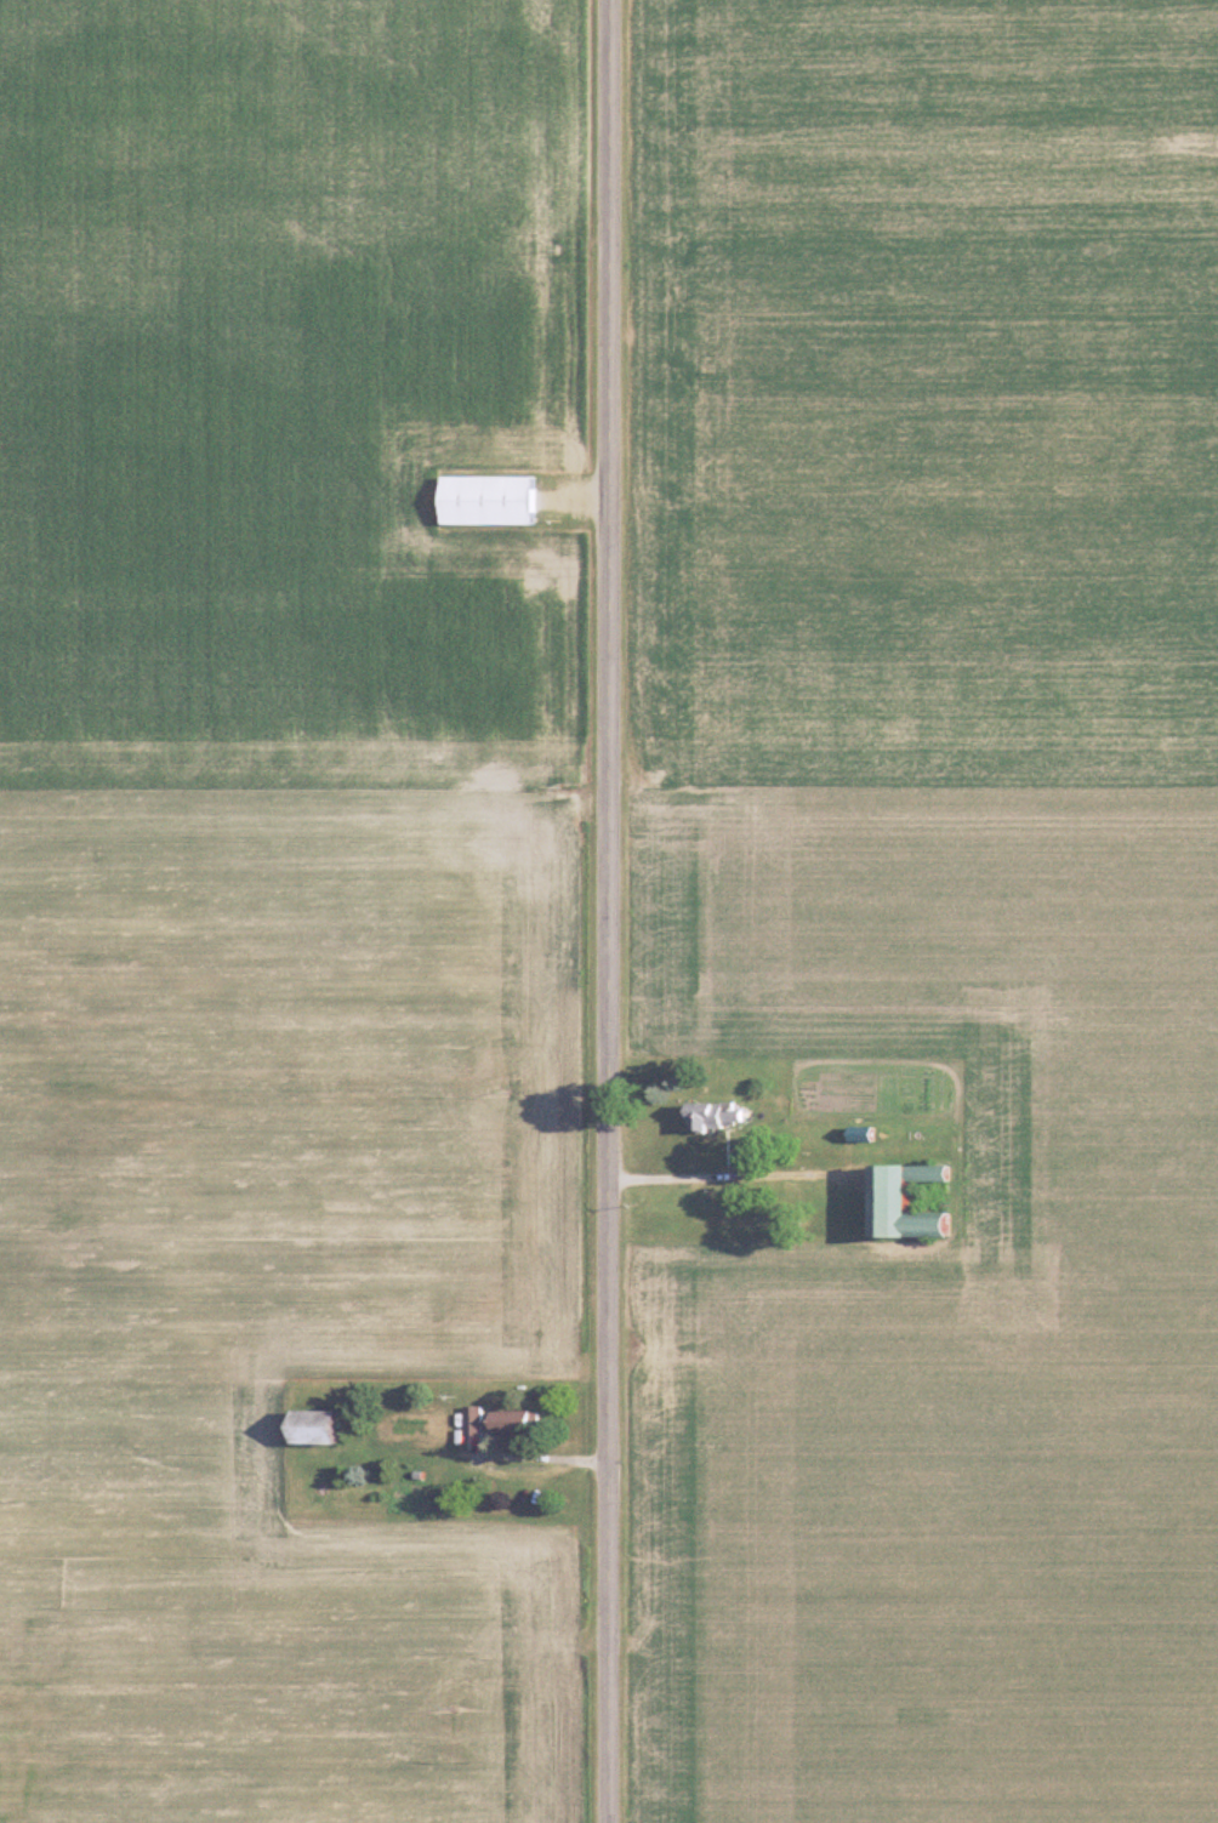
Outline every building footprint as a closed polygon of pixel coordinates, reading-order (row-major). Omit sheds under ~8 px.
[(451,477),(451,525),(543,525),(543,477),(451,477)] [(698,1130),(752,1130),(752,1103),(697,1104),(698,1130)] [(883,1142),(883,1128),(858,1128),(858,1142),(883,1142)] [(882,1167),(884,1239),(963,1237),(963,1214),(921,1215),(920,1182),(959,1182),(959,1166),(882,1167)] [(467,1408),(466,1434),(543,1435),(544,1409),(467,1408)] [(352,1410),(304,1410),(304,1443),(352,1443),(352,1410)]
